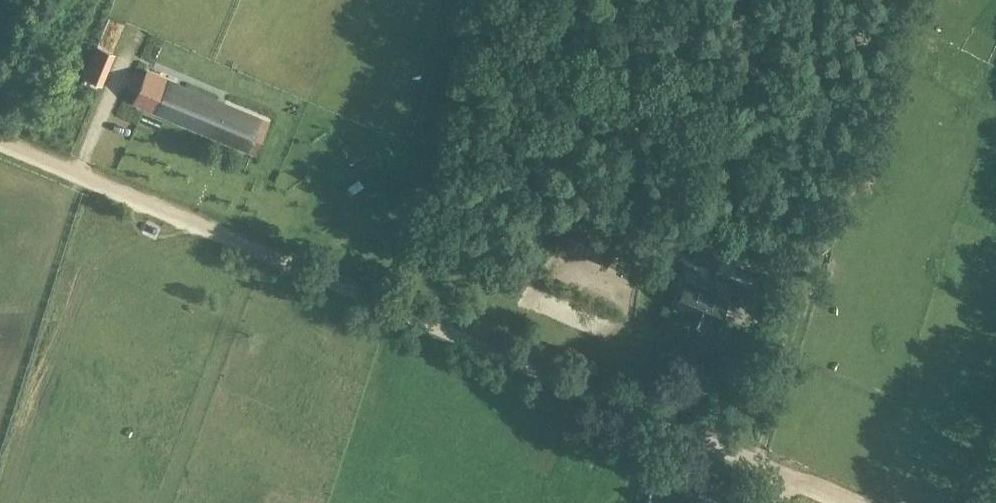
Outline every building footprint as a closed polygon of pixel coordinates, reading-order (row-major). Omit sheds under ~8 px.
[(149,69),(177,74),(182,42),(155,37),(149,69)] [(147,73),(134,104),(164,117),(164,115),(171,100),(177,85),(147,73)] [(164,115),(212,135),(219,120),(171,100),(164,115)] [(212,135),(228,142),(228,143),(256,155),(269,124),(225,105),(219,120),(212,135)] [(692,260),(716,270),(722,256),(698,246),(692,260)] [(708,319),(719,324),(728,302),(716,298),(718,294),(712,292),(713,289),(704,286),(703,290),(686,283),(677,307),(689,312),(686,320),(705,327),(708,319)] [(652,489),(651,488),(646,502),(694,502),(652,489)]
